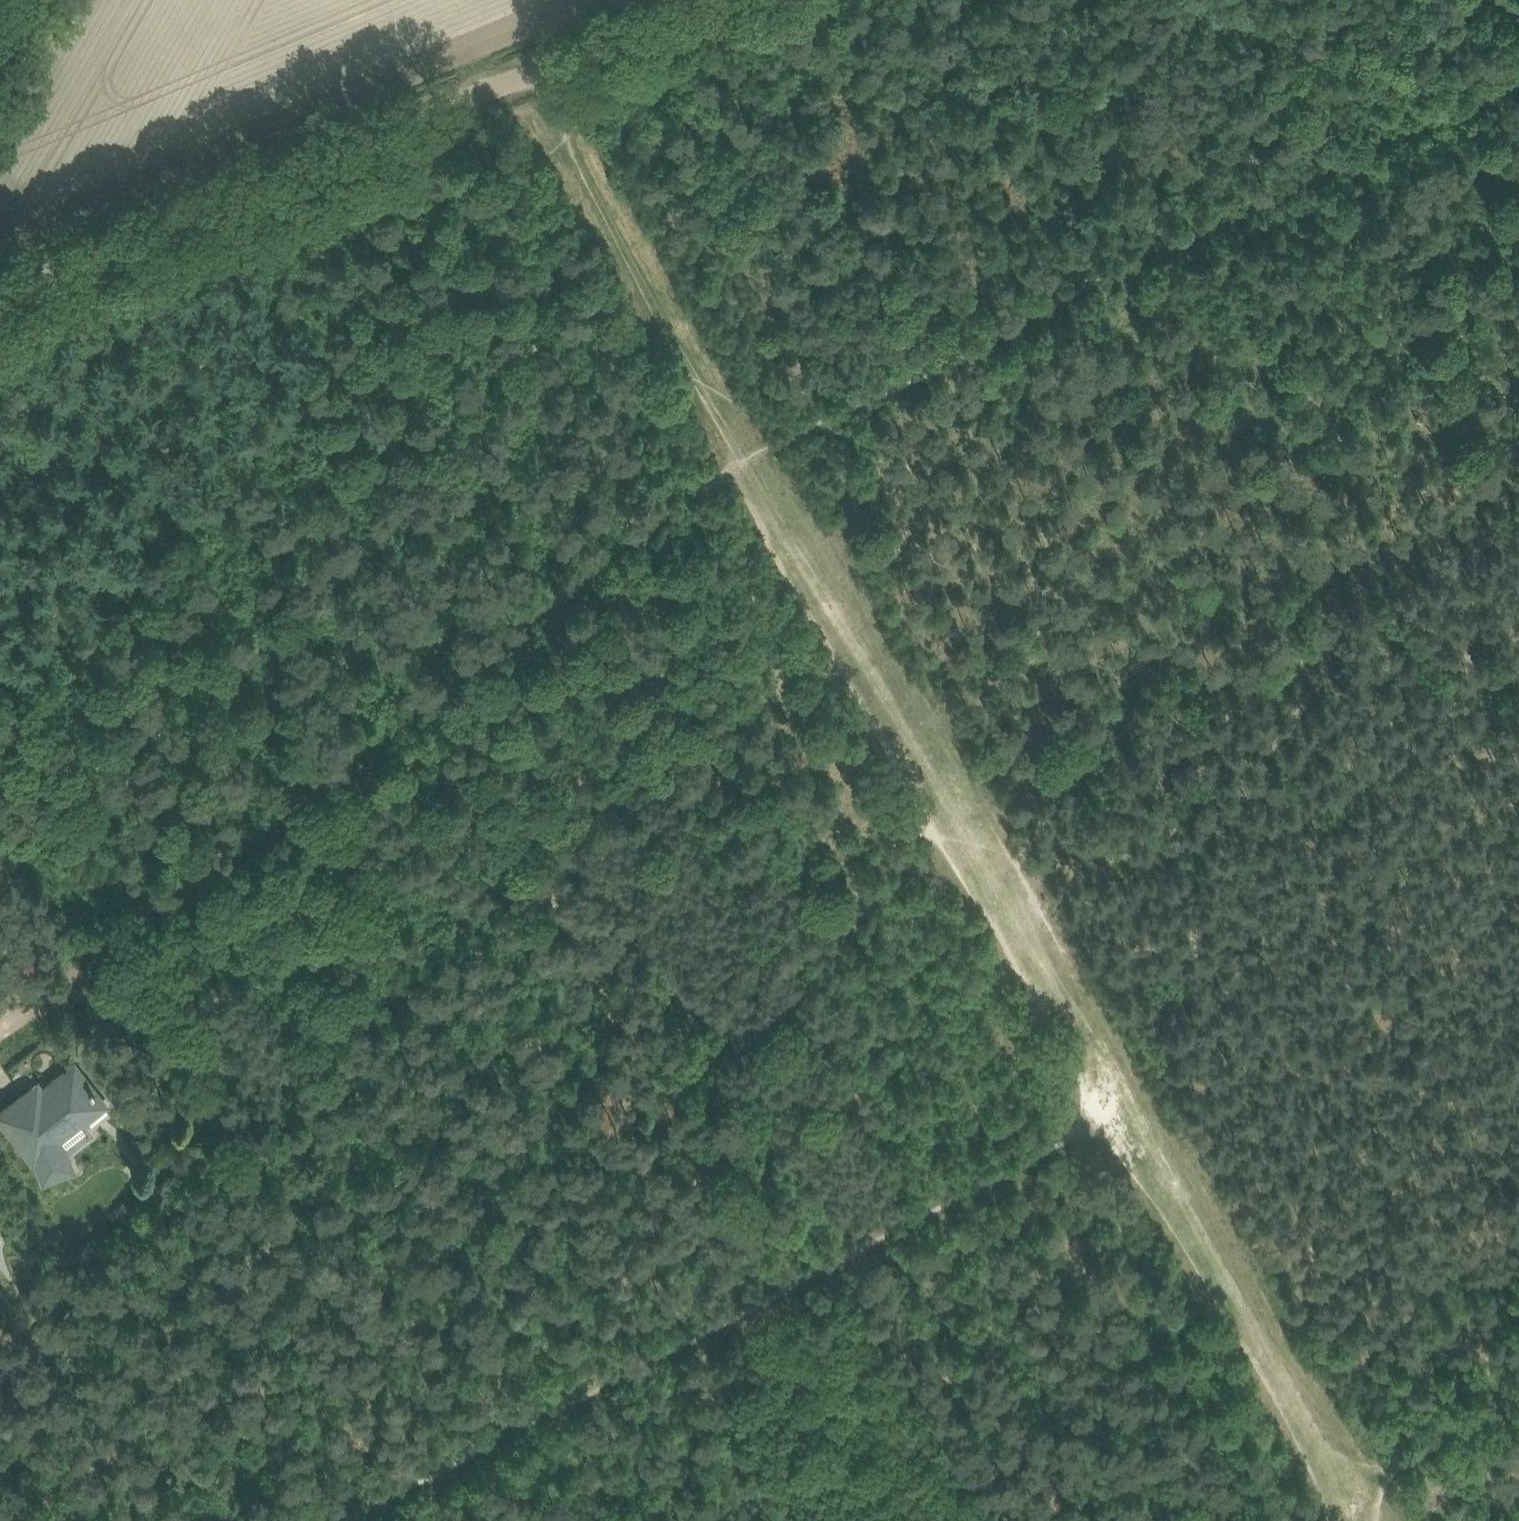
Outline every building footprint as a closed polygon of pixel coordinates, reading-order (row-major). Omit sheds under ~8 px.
[(46,1177),(72,1167),(67,1154),(96,1132),(89,1122),(108,1107),(87,1080),(75,1064),(46,1087),(39,1077),(0,1107),(0,1121),(34,1164),(39,1160),(46,1177)] [(217,1119),(205,1127),(212,1136),(223,1128),(217,1119)] [(202,1142),(185,1155),(193,1166),(210,1153),(202,1142)]
